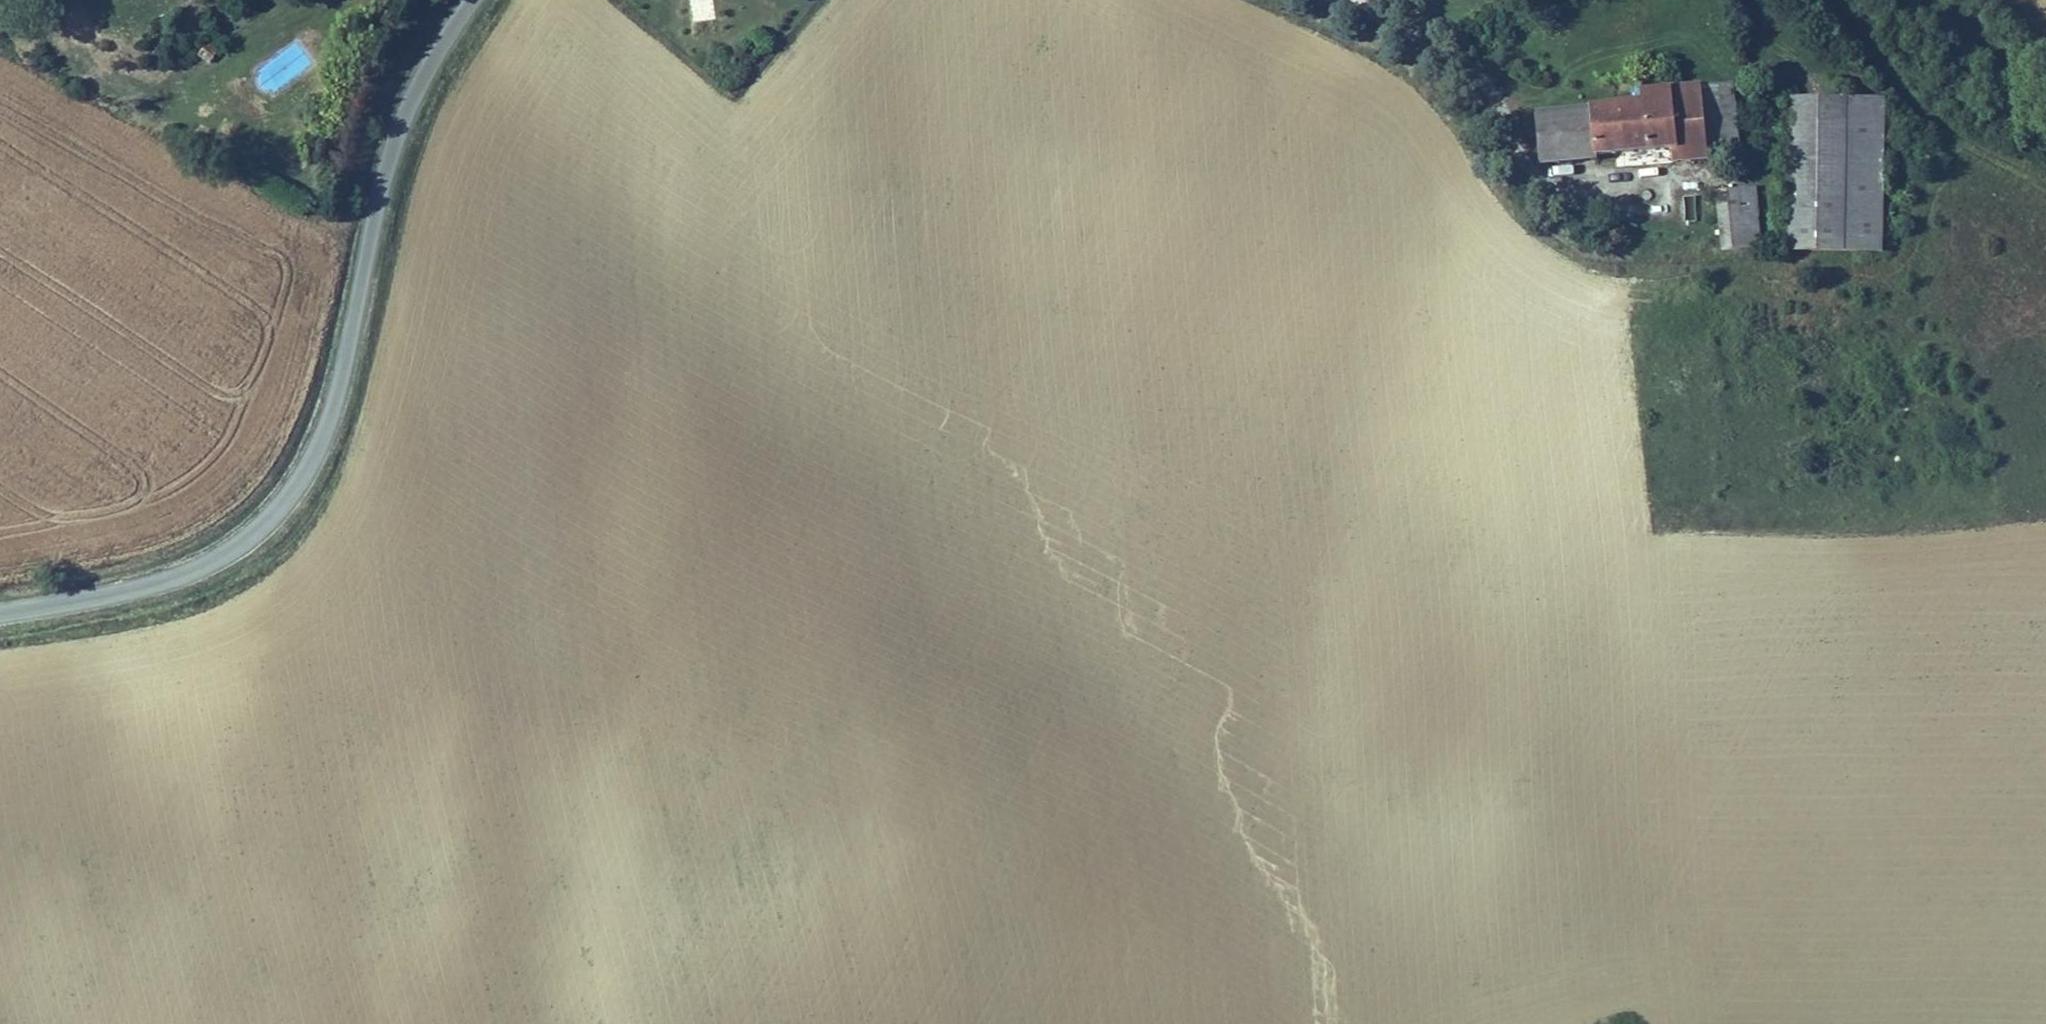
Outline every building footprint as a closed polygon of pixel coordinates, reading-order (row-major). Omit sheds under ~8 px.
[(1640,104),(1533,113),(1538,170),(1597,165),(1597,159),(1670,153),(1671,165),(1741,158),(1734,84),(1639,93),(1640,104)] [(1884,102),(1795,100),(1792,251),(1882,252),(1884,102)] [(1757,189),(1717,191),(1720,249),(1760,247),(1757,189)]
